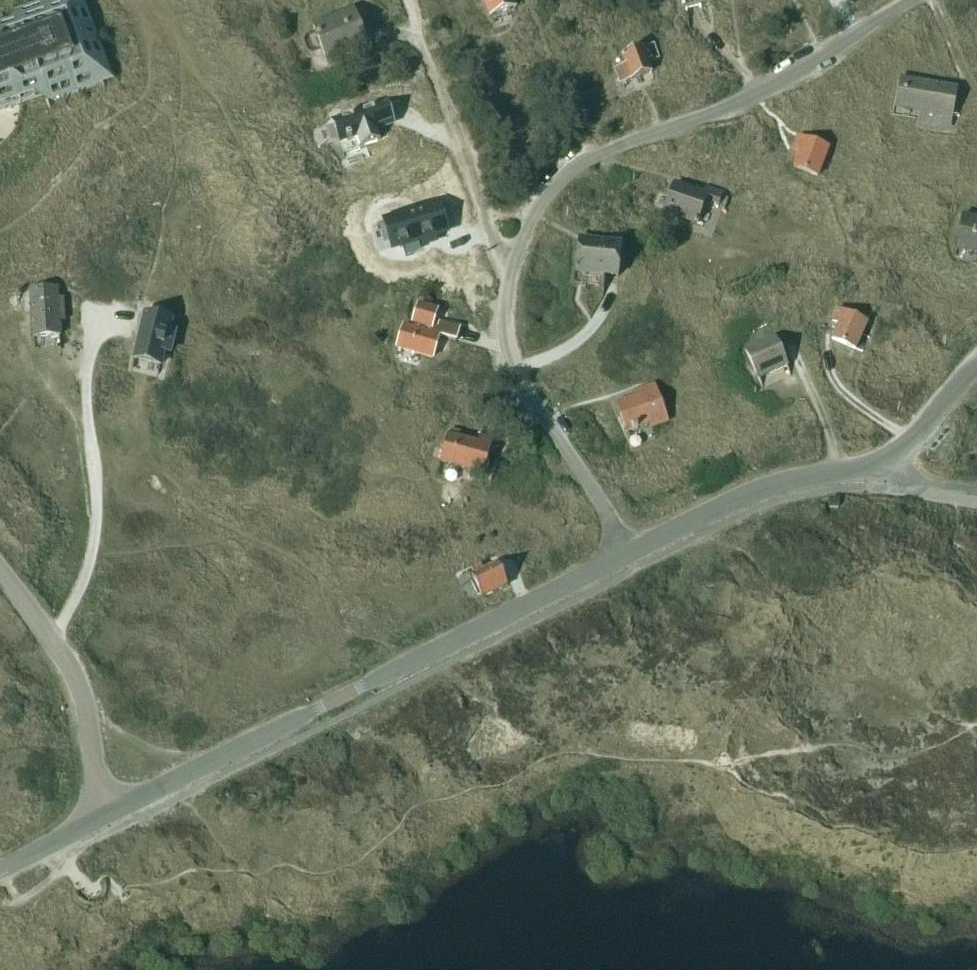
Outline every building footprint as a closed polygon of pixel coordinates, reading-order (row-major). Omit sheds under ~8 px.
[(490,18),(516,9),(513,0),(484,0),(490,18)] [(100,75),(74,3),(17,24),(20,33),(0,41),(0,112),(100,75)] [(313,28),(325,58),(366,42),(354,13),(313,28)] [(615,70),(620,85),(651,73),(643,49),(623,57),(626,66),(615,70)] [(955,90),(898,80),(894,103),(915,106),(912,121),(949,127),(955,90)] [(385,105),(333,123),(340,143),(340,142),(344,154),(384,140),(381,129),(389,126),(386,116),(389,115),(385,105)] [(794,169),(818,178),(828,150),(798,138),(793,151),(800,153),(794,169)] [(706,187),(703,196),(674,185),(664,213),(696,225),(705,201),(718,206),(723,193),(706,187)] [(439,210),(386,226),(394,251),(423,242),(423,246),(424,247),(436,244),(435,242),(433,234),(445,230),(443,223),(439,210)] [(956,252),(976,255),(976,220),(962,217),(956,252)] [(618,278),(621,247),(579,242),(575,273),(618,278)] [(30,291),(33,338),(60,337),(60,322),(64,322),(63,300),(58,300),(58,290),(30,291)] [(439,338),(456,342),(460,329),(439,323),(437,330),(432,329),(438,310),(418,304),(413,324),(416,324),(414,330),(403,327),(397,349),(433,359),(439,338)] [(832,341),(855,351),(867,324),(837,311),(832,322),(838,325),(832,341)] [(145,315),(134,361),(160,367),(164,353),(169,354),(174,332),(169,331),(172,321),(145,315)] [(787,366),(774,338),(745,351),(758,380),(787,366)] [(634,394),(636,399),(618,406),(628,433),(649,425),(651,429),(668,423),(654,386),(634,394)] [(451,432),(449,436),(441,463),(483,475),(492,440),(482,438),(480,445),(457,439),(459,434),(451,432)] [(482,599),(507,586),(497,567),(485,573),(482,567),(473,572),(476,578),(472,580),(482,599)]
